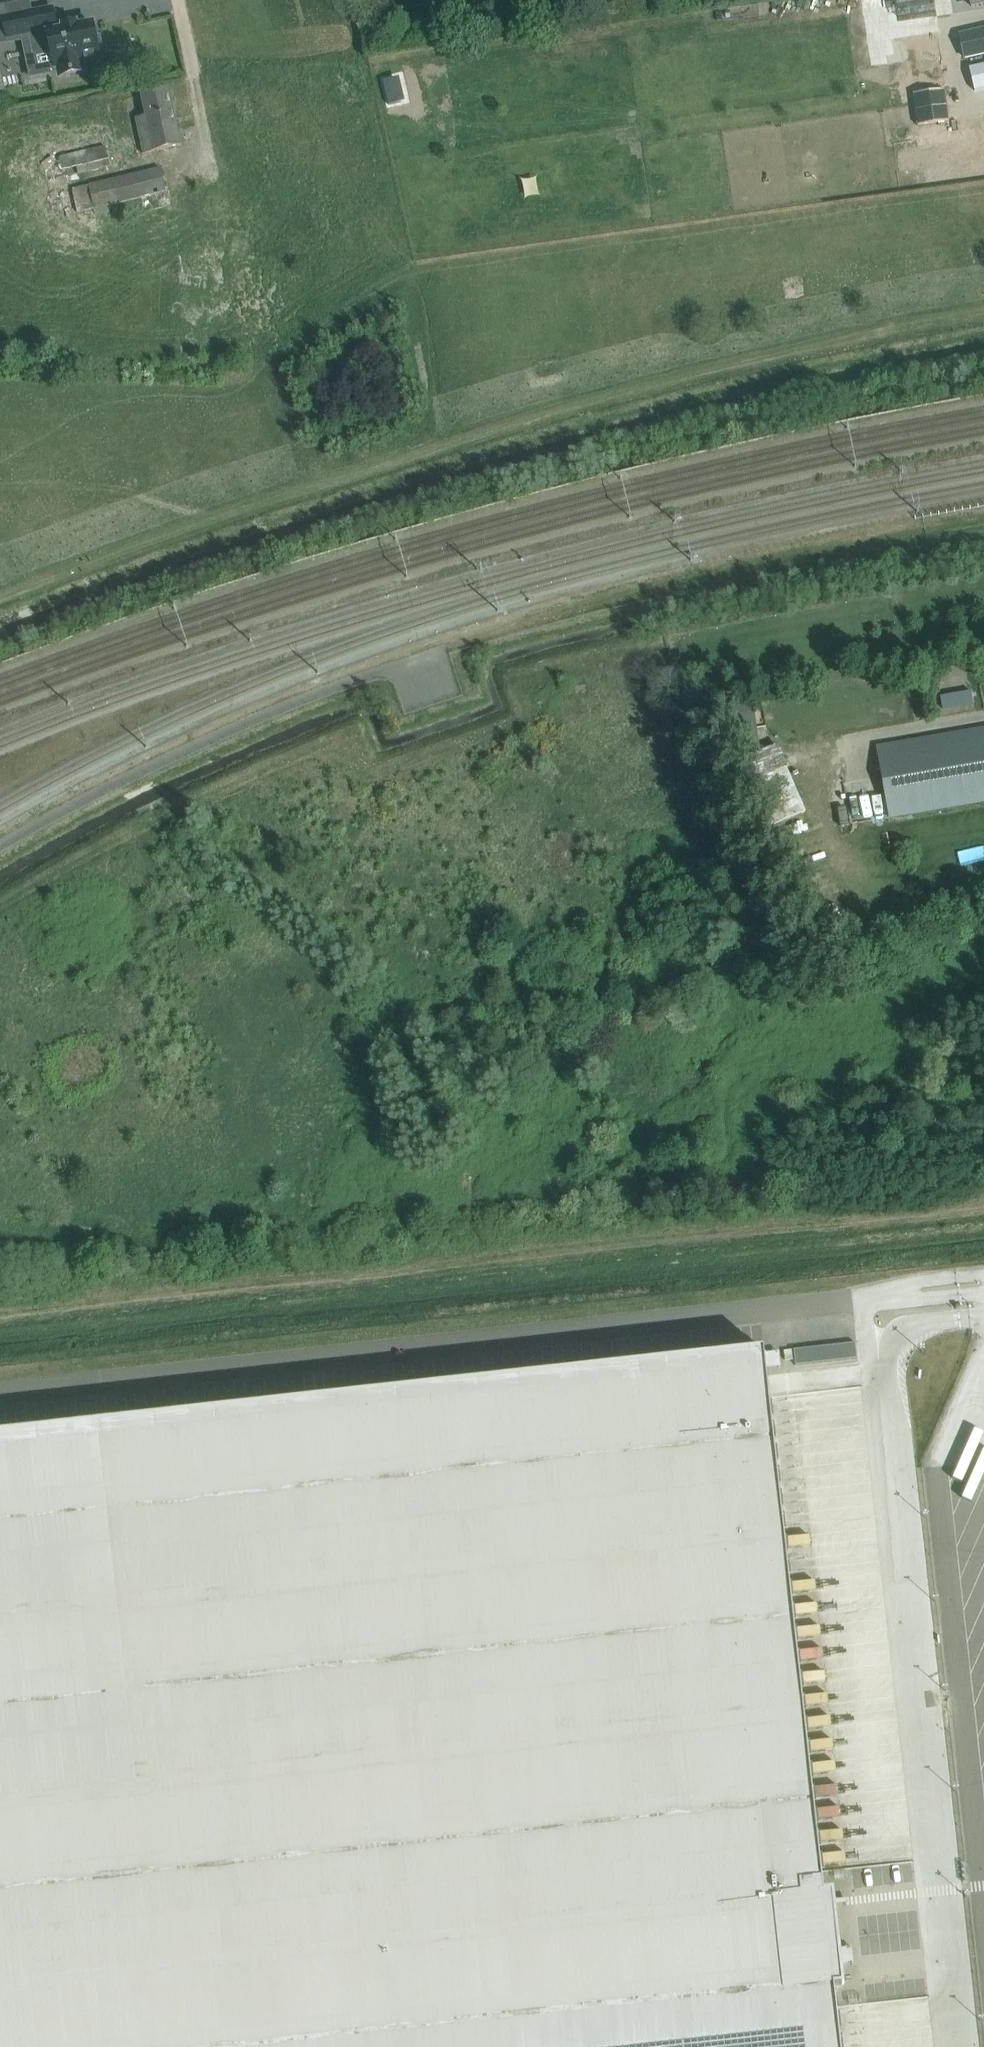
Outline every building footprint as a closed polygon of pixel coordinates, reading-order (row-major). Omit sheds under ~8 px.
[(99,37),(96,23),(80,26),(79,23),(65,25),(66,29),(57,31),(56,27),(59,27),(55,8),(6,18),(10,37),(31,33),(35,51),(53,48),(57,66),(60,66),(62,75),(87,70),(85,61),(103,57),(101,51),(105,50),(102,36),(99,37)] [(958,34),(964,57),(983,52),(983,28),(958,34)] [(953,36),(906,43),(911,82),(959,76),(953,36)] [(181,145),(169,89),(141,95),(145,115),(135,117),(143,153),(181,145)] [(110,165),(105,145),(43,160),(47,181),(110,165)] [(167,190),(161,167),(72,189),(78,212),(141,196),(141,197),(161,192),(167,190)] [(945,707),(978,703),(976,690),(944,693),(945,707)] [(877,748),(889,817),(983,801),(983,729),(877,748)] [(759,785),(776,832),(813,819),(796,772),(759,785)] [(0,1434),(0,2046),(841,2046),(834,1986),(844,1984),(834,1893),(824,1894),(823,1892),(764,1350),(0,1434)] [(915,1378),(917,1402),(928,1401),(926,1377),(915,1378)]
